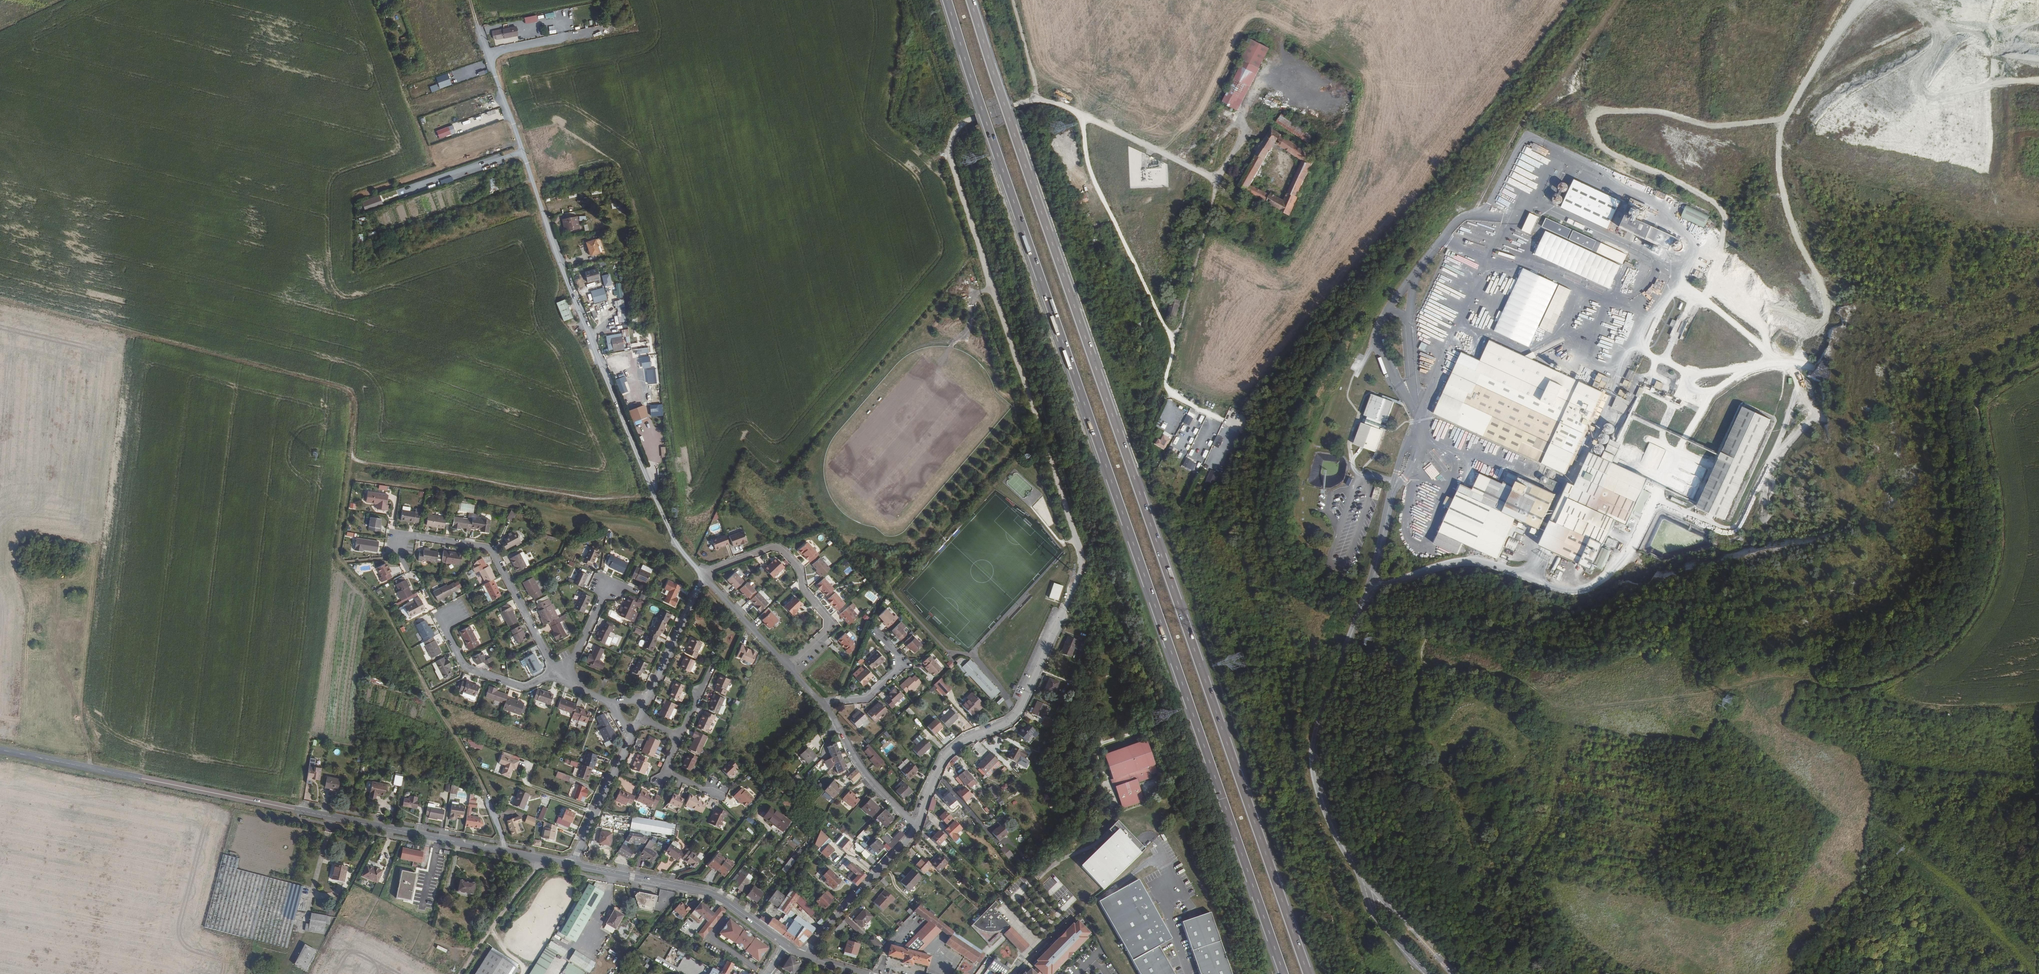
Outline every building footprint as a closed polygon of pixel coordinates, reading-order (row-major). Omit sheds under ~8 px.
[(537,21),(536,15),(523,17),(525,23),(537,21)] [(502,29),(494,31),(496,39),(503,38),(502,29)] [(1229,125),(1260,62),(1245,55),(1223,98),(1207,130),(1216,134),(1223,122),(1229,125)] [(1307,68),(1307,67),(1309,65),(1304,60),(1299,63),(1304,70),(1307,68)] [(445,82),(443,78),(452,76),(451,72),(435,77),(438,85),(445,82)] [(1312,90),(1308,97),(1330,109),(1334,102),(1312,90)] [(498,108),(486,112),(487,116),(500,112),(498,108)] [(1282,115),(1277,123),(1308,142),(1313,134),(1282,115)] [(439,139),(452,134),(449,126),(436,131),(439,139)] [(1246,191),(1243,196),(1286,219),(1297,198),(1296,197),(1297,195),(1305,180),(1310,182),(1313,177),(1308,174),(1312,167),(1316,159),(1271,127),(1237,186),(1246,191)] [(1529,155),(1531,149),(1524,146),(1521,152),(1529,155)] [(1317,170),(1312,167),(1308,174),(1313,177),(1317,170)] [(1533,167),(1527,178),(1533,181),(1538,169),(1533,167)] [(488,180),(492,191),(499,189),(496,177),(488,180)] [(1560,206),(1607,228),(1609,223),(1667,250),(1673,237),(1615,210),(1619,200),(1573,179),(1560,206)] [(1305,180),(1297,195),(1301,197),(1303,193),(1307,195),(1312,185),(1309,184),(1310,182),(1305,180)] [(1557,182),(1556,184),(1555,186),(1556,188),(1556,189),(1558,191),(1560,191),(1561,191),(1563,190),(1564,188),(1565,186),(1564,184),(1564,182),(1562,182),(1560,181),(1557,182)] [(1654,196),(1657,191),(1651,188),(1650,189),(1648,188),(1646,192),(1654,196)] [(1277,209),(1281,201),(1263,191),(1262,193),(1259,199),(1277,209)] [(1551,194),(1550,195),(1549,198),(1550,200),(1550,201),(1552,203),(1554,203),(1556,203),(1557,202),(1559,200),(1559,198),(1559,196),(1558,195),(1555,193),(1553,193),(1551,194)] [(1661,193),(1658,199),(1667,203),(1670,197),(1661,193)] [(362,202),(365,211),(383,204),(380,195),(362,202)] [(1710,216),(1686,206),(1680,219),(1704,229),(1710,216)] [(384,209),(377,212),(382,225),(390,222),(384,209)] [(573,227),(573,230),(579,228),(576,216),(562,219),(564,229),(573,227)] [(1597,241),(1543,217),(1539,225),(1593,250),(1597,241)] [(585,242),(590,256),(605,251),(603,245),(599,246),(597,239),(585,242)] [(1589,261),(1537,239),(1532,251),(1584,273),(1589,261)] [(1675,241),(1672,243),(1672,245),(1672,247),(1672,249),(1674,250),(1676,251),(1679,251),(1680,249),(1682,248),(1681,245),(1681,243),(1679,242),(1677,241),(1675,241)] [(1622,252),(1600,242),(1597,249),(1619,259),(1622,252)] [(1700,280),(1703,273),(1692,267),(1688,275),(1700,280)] [(1625,277),(1631,280),(1636,271),(1629,268),(1625,277)] [(599,269),(586,270),(588,287),(601,285),(599,269)] [(604,286),(612,285),(610,274),(602,275),(604,286)] [(1708,288),(1712,281),(1708,279),(1704,285),(1708,288)] [(614,297),(622,297),(621,283),(616,283),(616,290),(614,291),(614,297)] [(604,287),(591,291),(594,303),(608,300),(604,287)] [(1724,295),(1719,302),(1723,305),(1728,298),(1724,295)] [(1179,300),(1171,298),(1167,313),(1175,316),(1179,300)] [(564,300),(555,304),(562,321),(571,317),(564,300)] [(615,300),(615,308),(617,308),(618,317),(621,317),(621,321),(622,321),(623,328),(626,327),(625,300),(615,300)] [(1682,311),(1686,304),(1682,301),(1677,309),(1682,311)] [(1689,311),(1687,313),(1687,316),(1688,317),(1689,319),(1691,320),(1693,321),(1695,321),(1697,319),(1698,318),(1699,316),(1699,314),(1698,312),(1696,310),(1694,309),(1691,309),(1689,311)] [(1603,337),(1612,332),(1607,325),(1599,330),(1603,337)] [(1687,325),(1684,325),(1682,326),(1681,328),(1680,330),(1680,332),(1680,334),(1682,336),(1685,337),(1687,336),(1690,335),(1691,333),(1691,330),(1691,328),(1689,326),(1687,325)] [(621,330),(606,331),(607,345),(611,345),(611,336),(617,336),(616,334),(621,333),(621,330)] [(611,345),(622,344),(621,333),(616,334),(617,336),(611,336),(611,345)] [(1440,530),(1445,535),(1497,559),(1515,518),(1540,529),(1560,484),(1548,479),(1552,468),(1564,474),(1569,464),(1571,465),(1604,393),(1601,391),(1606,380),(1601,378),(1596,389),(1488,340),(1479,360),(1475,370),(1456,362),(1432,414),(1541,463),(1532,484),(1508,473),(1502,484),(1479,474),(1472,490),(1460,485),(1440,530)] [(1642,352),(1636,350),(1633,358),(1638,360),(1642,352)] [(631,353),(623,353),(624,361),(631,360),(631,353)] [(1475,370),(1479,360),(1460,353),(1456,362),(1475,370)] [(641,357),(642,367),(650,367),(650,356),(641,357)] [(619,367),(612,369),(615,378),(622,376),(619,367)] [(628,392),(625,382),(627,381),(625,376),(616,379),(621,394),(628,392)] [(1653,388),(1661,390),(1663,384),(1655,381),(1653,388)] [(1637,407),(1644,389),(1638,387),(1635,397),(1637,398),(1635,403),(1636,403),(1635,406),(1637,407)] [(1625,392),(1618,389),(1616,395),(1623,397),(1625,392)] [(1367,414),(1381,419),(1385,421),(1393,400),(1371,392),(1363,413),(1367,414)] [(631,396),(624,399),(626,405),(633,402),(631,396)] [(1627,401),(1615,396),(1610,407),(1622,412),(1627,401)] [(663,404),(650,404),(651,416),(663,416),(663,404)] [(634,425),(649,419),(644,406),(629,411),(634,425)] [(1767,420),(1741,408),(1694,507),(1720,519),(1767,420)] [(1365,422),(1379,426),(1381,419),(1367,414),(1365,422)] [(1184,422),(1191,426),(1195,418),(1188,415),(1184,422)] [(1382,428),(1379,426),(1365,422),(1361,420),(1352,444),(1374,452),(1382,428)] [(1160,439),(1158,438),(1155,445),(1166,450),(1171,438),(1162,435),(1160,439)] [(1215,446),(1220,448),(1224,437),(1219,436),(1215,446)] [(1600,443),(1602,444),(1604,443),(1605,442),(1606,440),(1606,438),(1605,437),(1603,436),(1601,436),(1599,436),(1598,438),(1598,439),(1598,441),(1599,442),(1600,443)] [(1623,532),(1648,478),(1613,462),(1620,448),(1608,442),(1601,459),(1589,453),(1574,486),(1567,483),(1537,548),(1591,572),(1603,545),(1611,549),(1613,543),(1605,540),(1611,527),(1623,532)] [(1187,458),(1183,466),(1190,469),(1195,461),(1187,458)] [(1215,485),(1219,472),(1210,470),(1206,483),(1215,485)] [(385,510),(386,506),(388,495),(367,492),(366,503),(377,505),(376,509),(385,510)] [(415,513),(402,511),(401,521),(414,522),(418,522),(420,514),(416,513),(415,513)] [(514,515),(510,512),(506,520),(510,522),(514,515)] [(473,514),(469,513),(468,519),(454,517),(452,529),(458,529),(458,528),(461,528),(467,529),(466,531),(470,531),(471,528),(473,514)] [(477,515),(473,514),(471,528),(480,530),(482,530),(482,532),(487,533),(489,521),(476,519),(477,515)] [(444,529),(446,518),(428,516),(426,526),(444,529)] [(379,528),(380,525),(380,519),(370,517),(368,530),(380,532),(381,529),(379,528)] [(1514,522),(1512,526),(1515,527),(1513,531),(1522,535),(1523,531),(1518,529),(1520,525),(1514,522)] [(742,542),(742,543),(747,542),(743,530),(729,535),(732,545),(740,543),(742,542)] [(518,543),(521,542),(517,533),(504,539),(505,542),(502,543),(506,550),(518,543)] [(1508,537),(1505,548),(1515,550),(1517,540),(1521,541),(1523,536),(1514,533),(1513,538),(1508,537)] [(728,543),(725,534),(716,537),(714,537),(713,537),(712,539),(711,539),(715,549),(719,547),(719,546),(722,545),(728,543)] [(356,539),(356,540),(354,550),(362,552),(362,550),(377,552),(379,542),(356,539)] [(810,560),(818,553),(807,540),(798,547),(798,549),(800,552),(802,552),(804,554),(803,555),(806,558),(807,558),(810,560)] [(599,552),(590,548),(585,559),(582,558),(581,561),(591,566),(593,563),(599,552)] [(429,551),(423,550),(423,552),(419,552),(418,560),(421,561),(422,560),(436,562),(437,553),(437,552),(429,551)] [(454,553),(443,551),(442,561),(445,562),(445,563),(460,565),(461,556),(454,554),(454,553)] [(523,553),(520,554),(526,567),(530,565),(530,564),(524,553),(523,553)] [(520,554),(512,558),(515,565),(514,566),(517,572),(527,567),(526,567),(520,554)] [(615,556),(611,554),(607,564),(610,566),(610,567),(623,573),(628,564),(614,557),(615,556)] [(820,576),(829,568),(820,556),(811,563),(816,569),(818,571),(817,572),(820,576)] [(766,563),(763,566),(772,577),(784,566),(775,557),(767,565),(766,563)] [(493,580),(495,579),(488,566),(486,567),(484,563),(481,558),(476,562),(474,565),(475,568),(473,569),(475,573),(479,571),(485,584),(493,580)] [(385,564),(377,568),(381,577),(379,578),(381,582),(391,577),(389,574),(390,573),(385,564)] [(636,569),(632,578),(646,585),(651,574),(637,568),(636,569)] [(573,583),(582,588),(588,575),(579,571),(573,583)] [(727,579),(735,588),(743,580),(735,571),(727,579)] [(531,596),(533,600),(542,596),(533,577),(527,580),(521,583),(525,590),(527,590),(530,596),(531,596)] [(826,595),(833,588),(824,577),(816,584),(816,585),(818,588),(819,587),(820,588),(826,595)] [(398,592),(402,601),(408,598),(412,595),(408,587),(409,586),(406,580),(397,585),(400,591),(398,592)] [(485,584),(484,585),(488,592),(492,600),(492,601),(501,596),(497,590),(496,590),(495,588),(497,587),(493,580),(485,584)] [(680,587),(668,581),(664,590),(669,592),(664,602),(675,607),(678,600),(675,598),(680,587)] [(748,596),(751,598),(757,592),(747,581),(739,589),(747,597),(748,596)] [(1049,596),(1058,600),(1063,585),(1053,582),(1049,596)] [(457,589),(454,583),(447,587),(446,585),(433,592),(438,601),(451,594),(451,593),(457,589)] [(751,598),(750,599),(755,604),(757,606),(756,607),(760,610),(768,602),(758,591),(757,592),(751,598)] [(836,609),(844,603),(835,591),(826,599),(829,602),(830,602),(831,603),(836,609)] [(591,598),(582,593),(576,605),(577,605),(575,609),(583,613),(586,609),(591,598)] [(795,609),(797,608),(802,603),(794,595),(784,605),(792,614),(796,610),(795,609)] [(623,608),(620,615),(620,616),(633,622),(637,613),(633,611),(635,606),(639,608),(642,601),(630,596),(629,598),(628,598),(623,608)] [(410,618),(421,613),(420,611),(424,608),(419,598),(414,600),(416,602),(407,606),(405,608),(406,610),(410,618)] [(538,612),(545,625),(550,623),(558,618),(555,611),(555,608),(553,606),(553,605),(551,604),(550,602),(549,602),(548,600),(538,605),(537,606),(540,611),(538,612)] [(844,618),(848,623),(858,615),(852,608),(849,604),(838,613),(841,617),(843,616),(844,618)] [(501,613),(508,627),(517,622),(512,611),(513,611),(511,607),(509,608),(505,611),(503,607),(499,609),(501,613)] [(767,607),(759,614),(762,618),(762,619),(769,627),(778,619),(767,607)] [(887,627),(896,619),(885,608),(878,615),(883,621),(885,623),(884,624),(887,627)] [(659,636),(660,637),(661,633),(663,634),(664,630),(663,629),(665,626),(666,622),(667,621),(668,621),(671,615),(661,610),(653,629),(651,628),(649,632),(650,632),(659,636)] [(563,622),(561,617),(558,618),(550,623),(556,634),(554,636),(556,640),(566,635),(560,623),(563,622)] [(425,642),(433,638),(432,635),(433,634),(429,628),(426,621),(417,626),(425,642)] [(518,622),(509,627),(511,630),(520,625),(518,622)] [(900,622),(891,630),(897,637),(900,640),(906,634),(902,630),(905,627),(900,622)] [(611,627),(606,624),(605,624),(603,628),(602,627),(596,641),(605,645),(613,627),(611,627)] [(470,627),(460,632),(468,645),(467,646),(469,650),(478,645),(476,641),(477,640),(470,627)] [(520,627),(511,631),(518,644),(525,641),(522,634),(523,634),(520,627)] [(634,632),(641,635),(643,630),(636,627),(634,632)] [(841,643),(843,645),(846,648),(845,649),(848,652),(853,647),(854,645),(852,643),(854,641),(845,631),(837,639),(841,643)] [(657,640),(659,636),(650,632),(646,642),(643,648),(653,652),(658,641),(657,640)] [(921,645),(911,634),(904,642),(913,652),(921,645)] [(1065,643),(1062,651),(1071,655),(1075,646),(1079,648),(1082,641),(1069,635),(1065,643)] [(703,641),(694,637),(693,641),(691,640),(688,646),(689,647),(687,652),(697,656),(699,652),(698,651),(703,641)] [(425,642),(424,642),(432,659),(442,654),(433,638),(425,642)] [(757,649),(753,647),(753,648),(750,647),(750,646),(746,644),(747,643),(742,641),(737,653),(753,660),(757,649)] [(599,662),(604,650),(596,646),(592,656),(591,658),(588,657),(586,662),(602,669),(604,664),(599,662)] [(878,650),(866,661),(872,668),(876,665),(876,666),(882,661),(883,662),(886,659),(878,650)] [(483,652),(473,657),(477,665),(484,661),(486,664),(493,661),(491,658),(487,660),(483,652)] [(524,660),(526,664),(529,669),(532,674),(542,669),(540,664),(539,665),(534,655),(524,660)] [(696,659),(686,655),(681,666),(691,671),(696,659)] [(929,656),(922,662),(925,666),(925,667),(930,673),(931,672),(934,676),(941,669),(929,656)] [(444,658),(436,663),(439,670),(445,680),(451,676),(448,669),(450,669),(452,668),(448,660),(446,662),(444,658)] [(962,667),(969,674),(977,667),(969,659),(962,667)] [(645,669),(648,664),(639,660),(635,669),(634,668),(633,672),(639,675),(640,675),(642,671),(642,672),(644,668),(645,669)] [(946,665),(952,669),(955,665),(950,661),(946,665)] [(955,665),(966,677),(969,674),(962,667),(957,662),(955,665)] [(866,681),(867,680),(872,675),(866,667),(855,677),(863,685),(866,682),(866,681)] [(977,667),(969,674),(992,699),(1000,692),(977,667)] [(439,670),(436,671),(436,673),(439,679),(440,682),(441,682),(445,680),(439,670)] [(715,689),(726,694),(728,689),(726,688),(730,678),(720,673),(717,680),(719,681),(717,684),(715,689)] [(910,675),(899,685),(906,692),(909,689),(910,691),(921,681),(915,674),(912,677),(910,675)] [(933,684),(943,695),(951,688),(941,677),(933,684)] [(1048,683),(1045,689),(1055,693),(1060,682),(1050,678),(1048,683)] [(676,685),(674,688),(671,695),(679,699),(685,685),(676,680),(674,684),(676,685)] [(468,692),(476,695),(479,687),(471,684),(471,682),(467,681),(463,693),(467,694),(468,692)] [(507,698),(508,695),(496,691),(494,690),(495,688),(490,686),(486,697),(505,704),(507,698)] [(889,697),(885,701),(892,707),(895,704),(894,703),(903,695),(896,686),(892,690),(893,690),(891,692),(887,695),(889,697)] [(538,690),(534,699),(550,704),(554,695),(545,692),(540,690),(540,691),(538,690)] [(966,697),(960,703),(971,715),(978,709),(983,705),(970,690),(965,695),(966,697)] [(724,697),(715,692),(713,696),(713,695),(711,700),(708,707),(717,712),(724,697)] [(505,704),(503,709),(520,715),(521,713),(523,706),(524,703),(519,702),(517,701),(507,698),(505,704)] [(676,703),(666,698),(664,702),(665,702),(660,713),(670,717),(671,714),(674,707),(676,703)] [(576,707),(577,705),(565,701),(565,700),(561,699),(558,708),(574,714),(576,707)] [(1035,707),(1033,711),(1033,712),(1043,717),(1048,705),(1038,700),(1036,705),(1035,707)] [(879,702),(867,713),(875,722),(879,719),(878,717),(886,710),(879,702)] [(580,708),(576,707),(574,714),(573,717),(579,719),(579,720),(587,723),(590,713),(580,709),(580,708)] [(908,707),(905,709),(911,715),(914,713),(908,707)] [(940,719),(947,726),(958,716),(955,712),(951,708),(940,719)] [(715,714),(706,710),(704,714),(703,713),(696,726),(706,731),(712,718),(713,718),(715,714)] [(860,710),(857,712),(858,713),(853,717),(850,719),(857,727),(868,718),(860,710)] [(926,726),(934,734),(938,731),(937,730),(939,729),(943,726),(935,718),(926,726)] [(1042,724),(1050,727),(1053,720),(1049,719),(1047,722),(1044,720),(1042,724)] [(607,742),(611,740),(616,737),(608,721),(600,725),(603,729),(601,730),(607,742)] [(919,721),(916,723),(922,730),(925,728),(919,721)] [(1028,723),(1018,733),(1026,740),(1033,732),(1031,731),(1034,728),(1028,723)] [(698,753),(707,735),(695,730),(692,735),(695,737),(696,737),(695,739),(694,739),(689,749),(698,753)] [(917,744),(924,737),(921,734),(914,740),(917,744)] [(646,744),(642,751),(653,756),(655,753),(658,745),(660,741),(651,736),(649,741),(647,745),(646,744)] [(931,745),(924,737),(917,744),(912,748),(919,756),(931,745)] [(1103,753),(1124,807),(1145,799),(1138,780),(1152,775),(1150,772),(1157,769),(1145,737),(1103,753)] [(480,742),(472,739),(471,747),(479,748),(480,742)] [(868,743),(865,746),(867,748),(864,750),(870,757),(869,758),(877,766),(884,760),(868,743)] [(833,757),(840,753),(836,744),(829,747),(828,748),(833,757)] [(1006,755),(1015,760),(1019,754),(1024,757),(1027,752),(1013,744),(1006,755)] [(800,754),(809,764),(817,757),(808,747),(800,754)] [(967,761),(959,751),(953,756),(955,759),(959,756),(961,758),(962,757),(966,762),(967,761)] [(597,759),(598,755),(588,752),(584,765),(593,768),(595,768),(597,762),(596,761),(597,759)] [(697,756),(689,752),(688,755),(687,755),(681,766),(690,770),(697,756)] [(998,760),(990,752),(977,765),(984,773),(998,760)] [(834,763),(842,759),(840,753),(833,757),(831,758),(833,761),(831,762),(833,766),(835,765),(834,763)] [(520,760),(503,754),(500,762),(506,764),(503,773),(511,776),(514,767),(517,768),(520,760)] [(636,764),(635,767),(634,769),(644,774),(650,763),(644,761),(646,757),(639,754),(635,764),(636,764)] [(565,758),(564,763),(576,767),(578,762),(565,758)] [(847,768),(842,759),(834,763),(835,765),(839,772),(847,768)] [(910,760),(901,769),(910,779),(915,774),(914,772),(918,768),(910,760)] [(1001,763),(998,760),(985,773),(988,777),(1001,763)] [(729,765),(725,768),(722,771),(730,778),(737,772),(735,770),(738,767),(731,761),(728,763),(729,765)] [(309,764),(306,782),(312,783),(313,780),(318,780),(318,779),(319,779),(321,767),(319,767),(319,766),(315,765),(309,764)] [(578,776),(589,780),(593,768),(584,765),(582,764),(578,776)] [(854,782),(861,774),(856,768),(848,777),(854,782)] [(965,784),(966,783),(973,777),(965,768),(958,774),(965,784)] [(572,774),(559,769),(557,774),(570,779),(572,774)] [(393,785),(400,786),(402,779),(402,776),(395,775),(393,785)] [(339,779),(326,777),(325,787),(330,788),(330,786),(337,788),(339,779)] [(375,797),(376,795),(376,793),(381,794),(384,795),(387,784),(372,781),(369,796),(375,797)] [(837,785),(832,781),(824,791),(833,798),(842,787),(838,784),(837,785)] [(912,790),(905,782),(895,791),(902,799),(912,790)] [(1008,782),(1003,785),(1007,793),(1012,790),(1008,782)] [(579,784),(575,797),(582,800),(584,795),(587,796),(590,789),(587,788),(587,786),(579,784)] [(957,789),(966,800),(973,793),(966,785),(962,789),(960,787),(957,789)] [(988,789),(994,796),(998,794),(991,786),(988,789)] [(740,801),(742,803),(746,807),(754,799),(745,791),(744,792),(742,789),(734,797),(739,802),(740,801)] [(949,789),(943,795),(950,803),(956,797),(949,789)] [(531,794),(521,790),(515,805),(525,809),(531,794)] [(853,794),(854,793),(851,790),(843,798),(854,807),(860,800),(856,796),(853,794)] [(632,804),(635,797),(631,795),(630,796),(627,795),(627,794),(621,791),(616,800),(627,805),(628,802),(632,804)] [(653,805),(657,807),(661,797),(657,795),(656,797),(650,794),(649,796),(647,794),(647,793),(642,791),(637,801),(652,807),(653,805)] [(1008,800),(1019,794),(1018,791),(1007,797),(1008,800)] [(667,807),(678,812),(684,799),(678,797),(679,796),(674,794),(667,807)] [(702,813),(707,804),(701,801),(702,800),(691,794),(686,805),(702,813)] [(997,794),(994,797),(1001,804),(1004,802),(997,794)] [(404,798),(402,806),(416,808),(417,801),(416,801),(417,797),(409,795),(409,799),(404,798)] [(779,800),(787,808),(792,803),(784,795),(779,800)] [(933,796),(929,810),(934,811),(938,801),(933,796)] [(880,808),(870,799),(863,808),(872,816),(880,808)] [(478,802),(475,802),(468,801),(466,815),(472,816),(473,806),(478,807),(478,802)] [(457,806),(451,805),(449,817),(449,818),(451,820),(453,820),(454,819),(455,818),(456,815),(458,816),(458,817),(462,818),(464,806),(458,805),(457,806)] [(545,820),(549,808),(545,806),(540,819),(545,820)] [(427,807),(425,815),(429,815),(428,818),(433,818),(433,817),(437,818),(442,819),(443,810),(427,807)] [(771,807),(764,817),(773,824),(783,831),(790,821),(771,807)] [(713,818),(711,817),(709,823),(719,828),(725,816),(726,817),(728,813),(718,808),(716,812),(715,812),(714,815),(713,818)] [(576,813),(567,809),(563,819),(559,818),(558,821),(570,826),(576,813)] [(956,832),(962,827),(946,809),(940,815),(946,822),(946,821),(950,825),(945,830),(954,839),(959,835),(956,832)] [(884,811),(877,819),(886,827),(893,818),(884,811)] [(466,815),(465,826),(473,826),(473,827),(478,828),(479,826),(482,823),(480,819),(480,817),(472,816),(466,815)] [(538,818),(530,815),(527,822),(537,826),(538,818)] [(673,824),(633,816),(632,828),(639,829),(672,835),(674,824),(673,824)] [(748,816),(746,820),(754,826),(757,822),(748,816)] [(1084,863),(1106,886),(1148,845),(1121,816),(1111,825),(1117,831),(1084,863)] [(522,817),(509,821),(513,836),(522,833),(518,824),(523,822),(522,817)] [(900,829),(907,822),(903,819),(896,825),(900,829)] [(552,838),(557,826),(548,822),(543,835),(552,838)] [(1001,822),(992,830),(999,837),(1007,830),(1001,822)] [(845,831),(853,838),(857,833),(849,826),(845,831)] [(612,829),(602,828),(599,843),(609,845),(612,829)] [(947,836),(940,829),(932,836),(938,844),(944,838),(947,836)] [(834,841),(837,844),(844,835),(843,834),(841,832),(834,841)] [(638,834),(631,833),(625,841),(631,845),(634,840),(641,841),(644,843),(649,836),(638,834)] [(837,844),(845,851),(848,848),(848,847),(849,846),(852,842),(844,835),(837,844)] [(889,842),(893,846),(900,838),(897,835),(889,842)] [(877,839),(871,846),(878,853),(884,846),(877,839)] [(655,843),(650,840),(640,856),(643,858),(644,857),(651,862),(657,853),(651,849),(655,843)] [(1000,847),(1008,856),(1012,853),(1004,843),(1000,847)] [(623,844),(618,852),(630,860),(635,851),(623,844)] [(671,856),(678,860),(683,853),(671,844),(666,851),(672,855),(671,856)] [(832,862),(835,858),(839,853),(829,844),(826,847),(821,852),(822,853),(832,862)] [(788,846),(785,850),(791,855),(794,851),(788,846)] [(402,848),(401,860),(422,862),(423,850),(402,848)] [(682,856),(685,858),(691,850),(688,848),(682,856)] [(690,862),(695,866),(700,859),(694,853),(696,851),(692,848),(691,850),(685,858),(688,860),(690,861),(690,862)] [(867,858),(869,860),(872,857),(864,850),(862,854),(867,858)] [(930,862),(932,864),(939,870),(947,861),(939,853),(930,862)] [(251,939),(267,878),(236,870),(239,859),(223,855),(204,927),(251,939)] [(713,868),(717,871),(724,862),(716,856),(708,865),(712,868),(713,868)] [(924,856),(915,865),(924,873),(932,864),(930,862),(924,856)] [(786,873),(796,860),(791,857),(781,869),(786,873)] [(848,876),(857,884),(866,874),(852,861),(848,866),(857,874),(855,878),(850,874),(848,876)] [(724,862),(717,871),(721,874),(721,875),(724,877),(732,868),(724,862)] [(347,867),(336,865),(333,879),(344,881),(347,867)] [(372,868),(366,866),(362,876),(376,882),(380,871),(372,867),(372,868)] [(829,868),(824,873),(828,876),(827,878),(825,880),(833,888),(841,879),(829,868)] [(906,874),(901,880),(910,888),(922,876),(913,868),(907,874),(906,874)] [(455,871),(453,882),(470,885),(472,874),(467,873),(467,874),(460,873),(460,872),(455,871)] [(742,873),(734,884),(743,891),(750,880),(742,873)] [(884,877),(882,879),(888,885),(891,882),(884,877)] [(303,887),(267,878),(251,939),(287,949),(303,887)] [(1100,899),(1134,956),(1161,942),(1171,936),(1138,878),(1100,899)] [(576,899),(555,934),(570,943),(573,944),(603,893),(588,884),(578,900),(576,899)] [(786,914),(796,900),(800,895),(791,887),(776,908),(786,914)] [(754,888),(748,896),(757,902),(763,895),(754,888)] [(892,899),(895,896),(887,888),(875,901),(885,909),(893,900),(892,899)] [(825,907),(835,897),(827,889),(816,900),(818,902),(817,903),(821,907),(823,905),(825,907)] [(776,891),(769,901),(777,906),(783,896),(776,891)] [(638,898),(640,907),(643,907),(643,911),(656,914),(658,904),(659,898),(642,895),(641,898),(638,898)] [(796,900),(820,924),(824,919),(800,895),(796,900)] [(865,897),(862,900),(868,906),(871,903),(865,897)] [(692,908),(689,904),(688,905),(687,904),(683,900),(678,906),(688,914),(692,908)] [(994,900),(972,923),(976,926),(979,928),(984,930),(988,931),(992,931),(997,930),(1001,929),(1006,926),(1009,923),(993,908),(998,903),(994,900)] [(716,912),(702,901),(693,912),(702,920),(705,915),(710,919),(716,912)] [(951,936),(955,930),(921,903),(915,910),(927,920),(929,919),(930,919),(942,930),(951,936)] [(728,909),(722,904),(716,912),(710,919),(699,933),(704,937),(728,909)] [(865,908),(855,919),(863,926),(873,916),(865,908)] [(1203,973),(1230,973),(1235,972),(1213,908),(1185,918),(1203,973)] [(605,925),(606,925),(614,930),(614,931),(625,915),(616,909),(605,925)] [(326,916),(311,914),(308,931),(324,933),(326,916)] [(803,927),(812,933),(816,928),(797,914),(793,919),(794,920),(803,927)] [(848,923),(858,932),(861,929),(847,916),(844,919),(848,923)] [(764,920),(793,941),(803,927),(794,920),(791,924),(779,917),(777,921),(772,918),(771,919),(768,917),(766,917),(764,920)] [(844,919),(838,926),(842,930),(848,923),(844,919)] [(942,930),(930,919),(916,934),(918,936),(906,948),(903,947),(895,945),(895,944),(893,944),(892,944),(891,944),(888,954),(889,954),(889,955),(892,956),(892,955),(902,958),(901,961),(904,962),(904,963),(905,964),(910,965),(910,964),(912,965),(913,961),(915,962),(914,962),(917,963),(917,962),(926,965),(926,966),(928,966),(928,965),(929,966),(932,955),(931,955),(928,954),(921,952),(918,952),(926,943),(928,945),(942,930)] [(1039,960),(1035,964),(1037,966),(1044,973),(1045,973),(1049,973),(1051,972),(1052,973),(1088,935),(1087,934),(1091,930),(1078,919),(1075,922),(1074,921),(1037,959),(1039,960)] [(763,944),(764,942),(755,936),(755,937),(743,929),(744,928),(735,922),(734,924),(729,920),(719,933),(727,938),(728,937),(734,942),(735,941),(746,949),(746,950),(753,955),(752,956),(760,961),(769,948),(763,944)] [(614,930),(606,925),(603,929),(612,934),(614,930)] [(1011,926),(1003,934),(1021,953),(1029,945),(1011,926)] [(800,946),(812,933),(803,927),(793,941),(800,946)] [(955,930),(951,936),(945,944),(974,963),(975,962),(981,954),(984,951),(961,935),(955,930)] [(570,943),(555,934),(553,936),(568,945),(570,943)] [(874,934),(870,938),(880,948),(884,944),(874,934)] [(918,936),(916,934),(903,947),(906,948),(918,936)] [(848,939),(844,952),(858,957),(862,944),(848,939)] [(547,947),(563,957),(566,952),(550,942),(547,947)] [(1144,973),(1179,973),(1161,942),(1134,956),(1144,973)] [(921,952),(928,945),(926,943),(918,952),(921,952)] [(315,950),(305,944),(294,964),(305,969),(315,950)] [(528,973),(552,973),(563,957),(547,947),(546,946),(528,973)] [(490,950),(474,973),(507,973),(513,965),(490,950)] [(569,961),(585,971),(591,962),(575,951),(569,961)] [(984,956),(981,954),(975,962),(978,964),(984,956)] [(800,961),(789,955),(783,965),(793,972),(800,961)] [(996,973),(1006,973),(1010,967),(996,959),(988,970),(986,973),(995,973),(996,973)] [(725,973),(728,973),(734,964),(727,960),(721,972),(725,973)] [(564,973),(585,973),(586,972),(568,962),(562,973),(564,973)]
